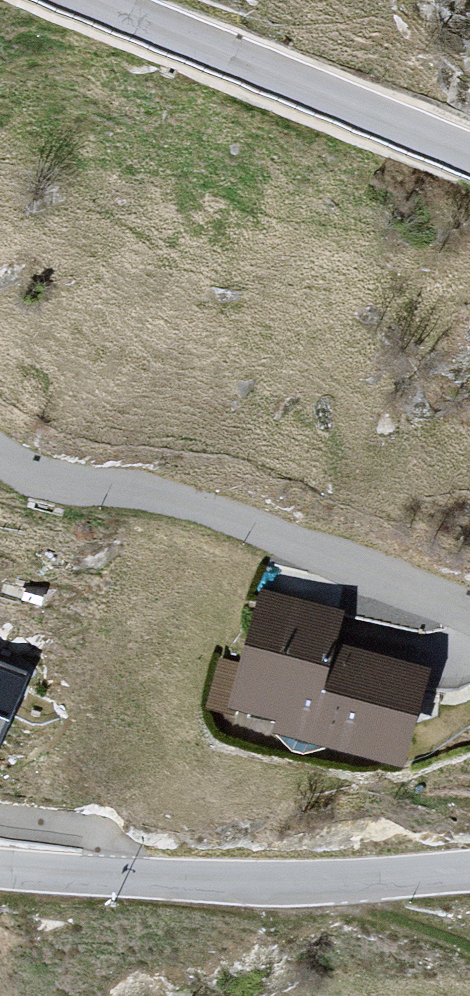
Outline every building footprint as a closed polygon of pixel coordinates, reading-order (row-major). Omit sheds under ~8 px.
[(232,714),(399,760),(423,673),(331,647),(340,617),(265,596),(232,714)] [(25,680),(0,669),(0,739),(25,680)]
